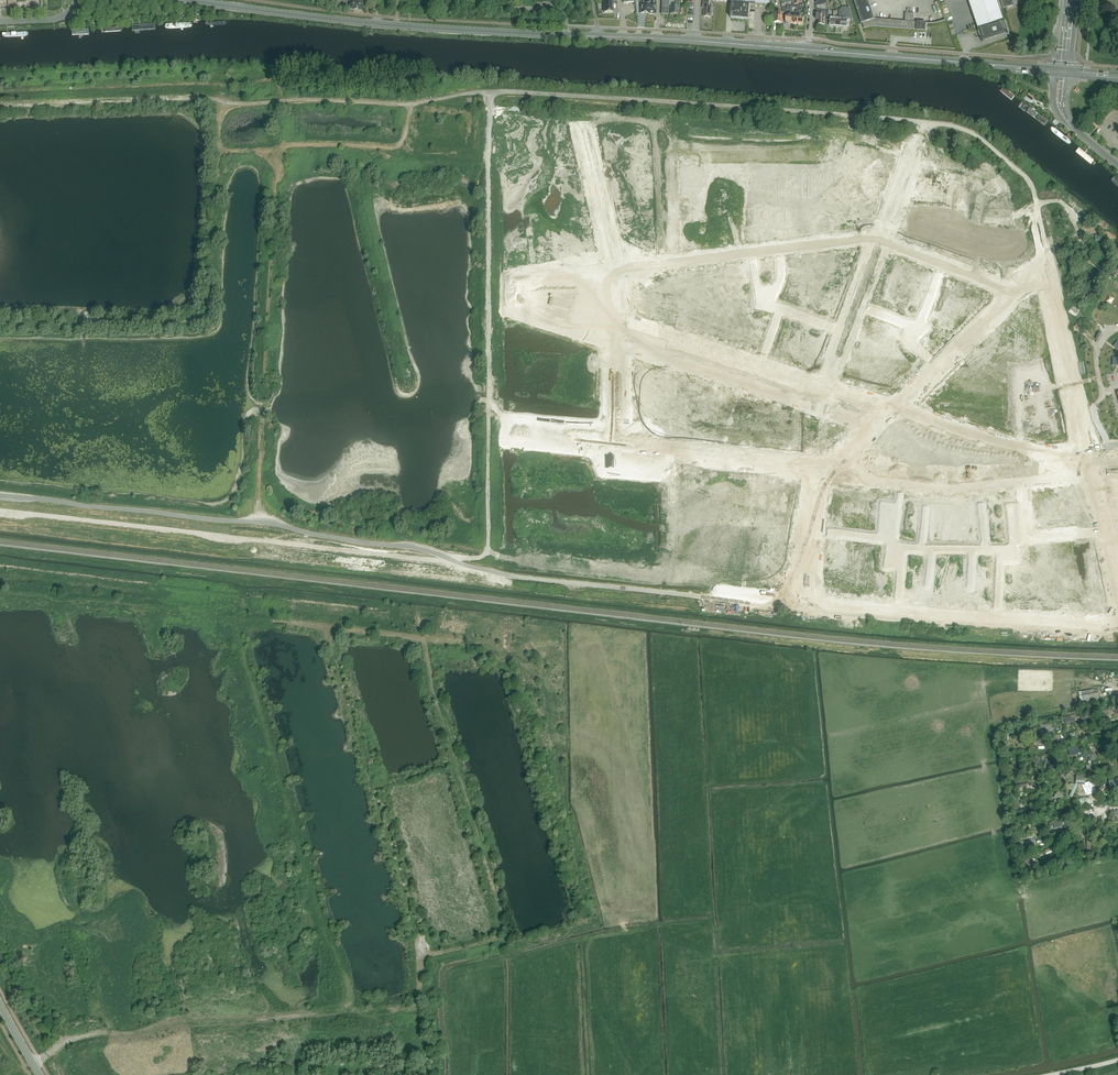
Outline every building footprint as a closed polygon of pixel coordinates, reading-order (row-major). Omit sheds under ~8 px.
[(350,10),(362,10),(363,2),(365,2),(365,0),(347,0),(347,1),(350,1),(350,10)] [(604,1),(604,12),(613,12),(613,1),(611,1),(611,0),(605,0),(605,1),(604,1)] [(648,14),(648,2),(644,2),(644,1),(643,1),(643,0),(639,0),(639,1),(641,1),(640,13),(646,14),(648,14)] [(648,2),(648,14),(656,14),(656,2),(656,0),(652,0),(652,3),(648,2)] [(661,14),(669,14),(669,0),(662,0),(661,14)] [(674,6),(674,0),(677,1),(677,0),(670,0),(669,5),(671,6),(670,14),(679,15),(679,6),(674,6)] [(730,18),(749,19),(750,1),(770,3),(769,0),(732,0),(730,18)] [(862,24),(863,23),(865,28),(863,28),(863,29),(866,28),(867,28),(869,27),(870,27),(873,27),(874,27),(876,27),(877,27),(926,30),(924,30),(925,23),(931,24),(932,24),(934,23),(935,23),(937,23),(938,23),(940,22),(941,22),(942,22),(944,21),(946,20),(945,20),(944,21),(942,21),(940,22),(939,22),(937,23),(935,23),(934,23),(932,23),(930,23),(929,23),(925,23),(913,22),(914,13),(905,13),(905,21),(875,19),(868,0),(854,0),(862,24)] [(1005,30),(1002,21),(1004,20),(997,0),(968,0),(978,29),(980,28),(983,38),(1005,30)] [(1004,9),(1016,5),(1015,4),(1014,4),(1013,0),(1014,0),(1001,0),(1004,9)] [(709,1),(705,1),(703,1),(703,7),(704,7),(703,17),(712,17),(712,8),(708,8),(709,1)] [(798,24),(800,5),(799,5),(793,6),(792,23),(798,24)] [(790,11),(789,14),(787,14),(785,23),(792,23),(793,6),(783,7),(783,13),(783,14),(786,14),(786,11),(790,11)] [(782,23),(783,14),(783,13),(779,13),(779,9),(776,8),(775,12),(774,22),(782,23)] [(846,28),(848,19),(853,19),(850,8),(842,8),(842,12),(841,28),(846,28)] [(824,26),(825,17),(828,17),(829,13),(825,13),(825,11),(818,11),(818,14),(817,14),(817,20),(818,20),(818,25),(824,26)] [(1003,87),(1000,91),(1012,101),(1015,96),(1003,87)] [(1025,104),(1021,109),(1044,127),(1048,122),(1025,104)] [(1053,125),(1050,128),(1069,145),(1073,141),(1053,125)] [(1075,142),(1072,145),(1090,160),(1092,156),(1075,142)] [(1095,158),(1092,161),(1108,175),(1111,172),(1095,158)] [(1083,702),(1100,699),(1098,689),(1092,689),(1081,691),(1083,702)] [(1075,715),(1066,717),(1067,723),(1076,721),(1075,715)] [(1042,723),(1042,734),(1049,734),(1049,736),(1055,736),(1055,723),(1042,723)] [(1073,756),(1074,761),(1085,757),(1083,753),(1073,756)] [(1049,756),(1037,757),(1037,762),(1046,761),(1046,767),(1049,767),(1049,756)] [(1087,781),(1087,774),(1078,773),(1078,784),(1086,785),(1086,793),(1095,794),(1095,789),(1094,789),(1094,782),(1087,781)] [(1097,795),(1108,790),(1105,785),(1099,788),(1100,790),(1096,792),(1097,795)] [(1062,802),(1066,795),(1059,791),(1055,798),(1062,802)] [(1065,820),(1051,822),(1051,826),(1056,826),(1056,829),(1069,827),(1068,817),(1064,818),(1065,820)] [(1022,850),(1038,846),(1036,836),(1020,839),(1022,850)] [(1058,858),(1047,861),(1047,864),(1061,860),(1059,854),(1057,854),(1058,858)] [(221,868),(224,873),(231,869),(228,864),(221,868)] [(165,963),(167,971),(172,969),(174,976),(177,974),(173,960),(165,963)] [(283,1027),(283,1032),(285,1032),(285,1038),(295,1038),(296,1027),(283,1027)] [(195,1030),(190,1041),(193,1043),(198,1031),(195,1030)]
